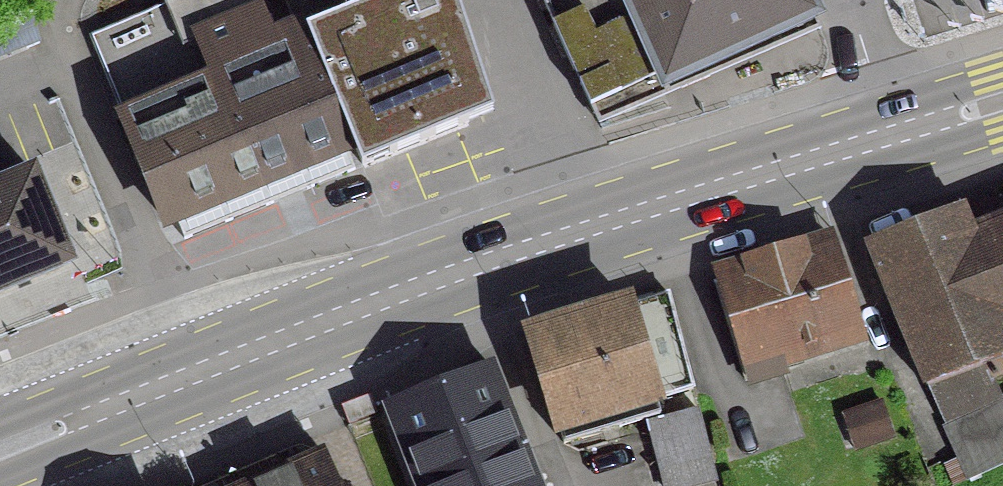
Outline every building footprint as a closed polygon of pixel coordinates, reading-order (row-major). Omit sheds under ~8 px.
[(172,2),(245,189),(348,150),(303,34),(265,49),(246,0),(177,0),(172,2)] [(303,34),(378,0),(283,0),(290,23),(303,34)] [(303,34),(348,150),(357,167),(500,108),(461,0),(378,0),(303,34)] [(549,27),(548,28),(585,109),(616,95),(617,98),(654,82),(656,87),(809,17),(802,0),(536,0),(549,27)] [(159,223),(245,189),(172,2),(86,36),(159,223)] [(0,23),(0,55),(43,39),(32,11),(0,23)] [(77,260),(36,159),(0,173),(0,290),(77,260)] [(991,228),(981,203),(864,248),(963,483),(1002,465),(1002,402),(996,405),(985,382),(1002,375),(1002,223),(991,228)] [(830,245),(709,282),(740,383),(781,371),(778,359),(796,354),(795,350),(856,331),(830,245)] [(664,296),(526,335),(559,447),(656,418),(657,424),(694,415),(664,296)] [(386,411),(415,485),(530,485),(485,372),(386,411)] [(351,425),(379,415),(372,396),(344,406),(351,425)] [(877,406),(838,419),(849,451),(888,437),(877,406)] [(694,415),(657,424),(645,427),(660,485),(692,485),(712,481),(696,414),(694,415)] [(257,485),(332,485),(320,459),(257,485)]
